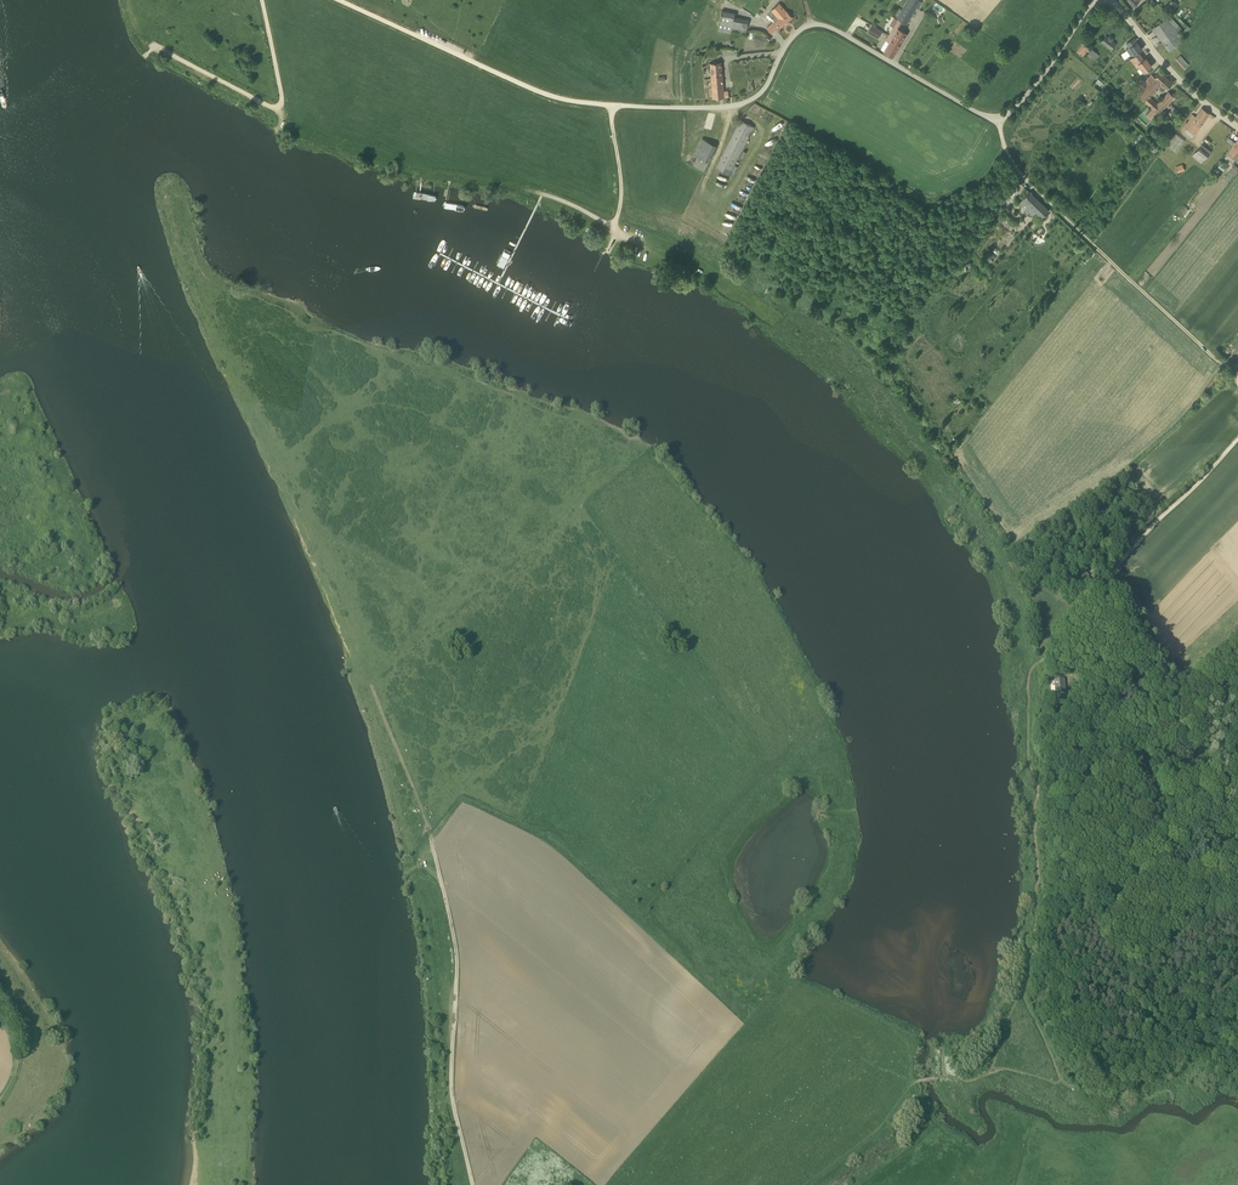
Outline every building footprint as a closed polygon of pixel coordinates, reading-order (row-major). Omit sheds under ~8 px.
[(894,26),(889,35),(899,41),(896,46),(899,48),(907,34),(899,29),(903,22),(907,25),(921,1),(919,0),(908,0),(902,9),(900,8),(896,16),(898,17),(897,19),(898,20),(894,26)] [(1168,5),(1170,7),(1172,9),(1176,4),(1174,2),(1172,0),(1168,5)] [(767,27),(772,33),(779,26),(780,28),(792,17),(786,11),(780,3),(768,13),(775,21),(767,27)] [(721,9),(717,30),(731,33),(731,29),(746,32),(749,18),(734,15),(735,12),(721,9)] [(1176,29),(1166,18),(1152,28),(1169,51),(1183,39),(1176,29)] [(882,31),(872,25),(868,32),(878,38),(882,31)] [(886,40),(890,42),(884,51),(893,57),(899,48),(896,46),(899,41),(889,35),(886,40)] [(1101,42),(1106,45),(1111,49),(1115,44),(1106,36),(1101,42)] [(1134,38),(1127,43),(1129,47),(1126,49),(1131,56),(1141,49),(1142,49),(1137,42),(1134,38)] [(1083,42),(1077,50),(1083,55),(1085,51),(1088,54),(1092,49),(1083,42)] [(1139,53),(1131,59),(1136,66),(1138,65),(1144,72),(1151,66),(1145,58),(1144,59),(1139,53)] [(1180,55),(1176,59),(1185,69),(1189,65),(1180,55)] [(723,91),(721,62),(709,63),(712,98),(728,97),(728,90),(723,91)] [(1135,92),(1145,102),(1152,108),(1146,115),(1150,119),(1157,112),(1159,114),(1175,97),(1168,91),(1157,103),(1150,97),(1161,85),(1166,90),(1173,83),(1160,71),(1154,78),(1151,76),(1135,92)] [(1127,98),(1134,91),(1131,89),(1124,96),(1127,98)] [(1196,133),(1210,113),(1202,108),(1196,117),(1192,114),(1182,129),(1184,131),(1185,131),(1193,137),(1195,133),(1196,133)] [(748,140),(754,127),(741,120),(716,169),(732,177),(738,166),(735,164),(736,162),(737,161),(746,142),(748,140)] [(1236,143),(1229,137),(1226,140),(1233,146),(1237,150),(1237,140),(1236,143)] [(702,138),(693,154),(698,156),(708,162),(714,151),(716,146),(708,141),(702,138)] [(1203,143),(1192,155),(1201,163),(1212,152),(1203,143)] [(1233,146),(1225,157),(1233,163),(1237,156),(1237,150),(1233,146)] [(708,162),(698,156),(693,165),(704,170),(708,162)] [(1226,168),(1220,163),(1217,166),(1223,171),(1226,168)] [(1182,164),(1175,167),(1178,173),(1185,170),(1182,164)] [(1223,179),(1228,182),(1237,170),(1237,168),(1234,165),(1223,179)] [(437,205),(440,191),(410,187),(408,200),(437,205)] [(1049,210),(1029,191),(1023,198),(1023,199),(1019,202),(1033,216),(1037,212),(1042,217),(1049,210)] [(490,213),(491,205),(471,201),(469,209),(490,213)] [(1184,205),(1180,211),(1185,215),(1189,209),(1184,205)] [(1009,232),(1011,229),(1016,223),(1006,214),(999,223),(1004,228),(1009,232)] [(498,265),(505,268),(512,253),(505,249),(498,265)] [(984,259),(988,265),(993,261),(989,256),(984,259)] [(1084,587),(1092,581),(1085,573),(1077,581),(1084,587)] [(1066,693),(1064,679),(1055,680),(1056,695),(1066,693)]
